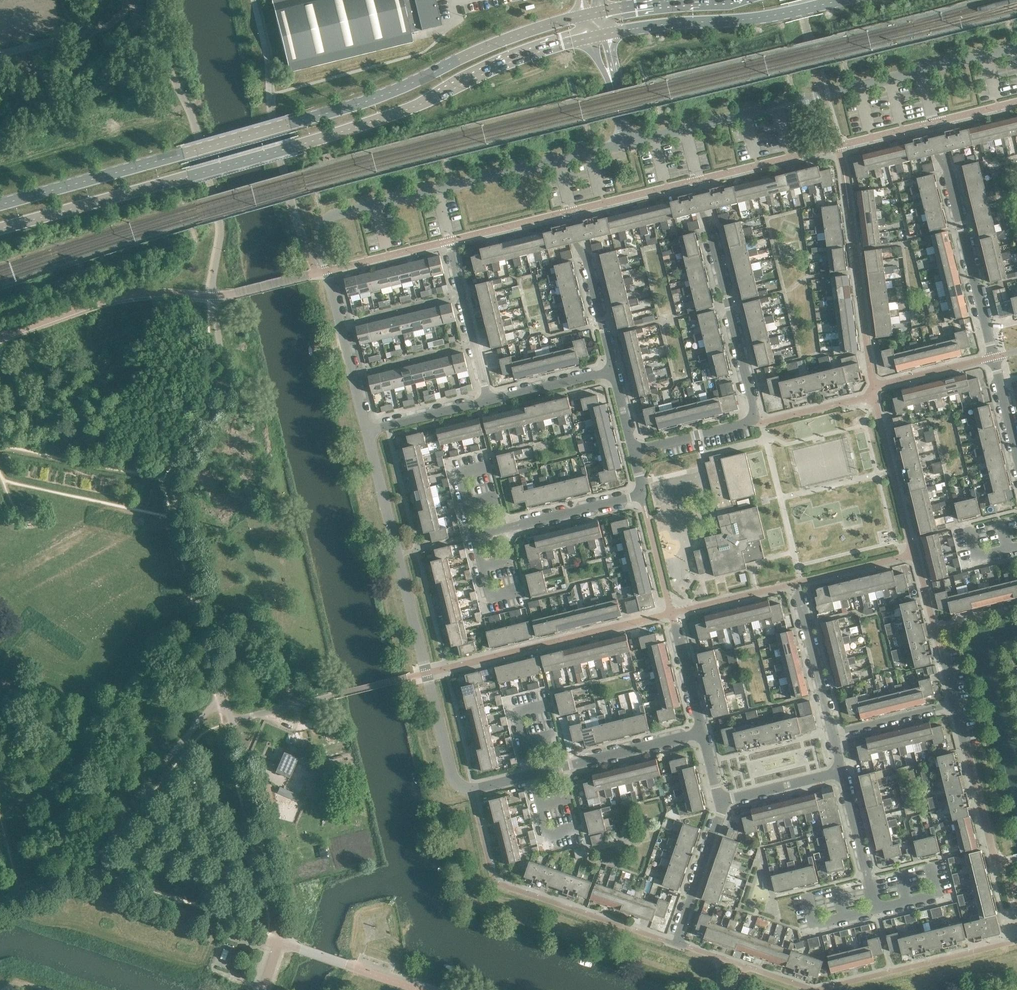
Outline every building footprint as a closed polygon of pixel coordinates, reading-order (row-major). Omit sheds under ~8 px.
[(285,54),(289,73),(413,42),(411,34),(410,33),(442,25),(440,21),(435,0),(271,0),(285,54)] [(1004,117),(1000,118),(1007,147),(1010,146),(1008,137),(1015,135),(1011,119),(1005,120),(1004,117)] [(1007,147),(1000,118),(995,119),(996,122),(990,124),(994,140),(1001,139),(1003,147),(1007,147)] [(983,122),(979,123),(985,152),(989,151),(987,142),(994,140),(990,124),(984,125),(983,122)] [(985,152),(979,123),(974,125),(975,128),(969,129),(973,146),(980,144),(982,153),(985,152)] [(950,130),(946,131),(947,134),(939,136),(927,139),(926,136),(922,137),(922,136),(915,138),(915,139),(911,140),(912,143),(905,145),(909,161),(931,156),(943,152),(973,146),(969,129),(963,130),(962,128),(957,129),(957,128),(950,130)] [(899,143),(894,144),(901,172),(904,172),(902,163),(909,161),(905,145),(899,146),(899,143)] [(901,172),(894,144),(889,145),(890,148),(884,150),(888,166),(895,164),(897,173),(901,172)] [(878,148),(873,149),(880,177),(883,177),(881,168),(888,166),(884,150),(879,151),(878,148)] [(880,177),(873,149),(868,151),(869,154),(863,155),(864,161),(867,171),(868,171),(874,170),(876,178),(880,177)] [(963,154),(953,157),(955,165),(965,162),(963,154)] [(867,171),(864,161),(854,163),(858,180),(869,177),(868,171),(867,171)] [(980,169),(978,162),(960,166),(962,174),(964,174),(965,177),(990,171),(989,167),(980,169)] [(935,171),(933,163),(922,165),(924,173),(935,171)] [(811,164),(807,166),(814,194),(817,193),(815,184),(821,183),(822,182),(820,172),(818,166),(812,167),(811,164)] [(814,194),(807,166),(802,167),(803,170),(797,171),(801,188),(808,186),(810,195),(814,194)] [(830,169),(820,172),(822,182),(821,183),(823,188),(834,186),(830,169)] [(791,170),(786,171),(793,199),(796,198),(794,189),(801,188),(797,171),(791,173),(791,170)] [(793,199),(786,171),(781,172),(782,175),(776,176),(780,193),(787,191),(789,200),(793,199)] [(991,174),(990,171),(965,177),(966,180),(964,180),(966,188),(984,183),(982,176),(991,174)] [(937,182),(935,174),(917,178),(919,186),(910,188),(911,191),(936,185),(935,182),(937,182)] [(770,175),(765,176),(772,204),(775,203),(773,195),(780,193),(776,176),(770,178),(770,175)] [(772,204),(765,176),(760,177),(761,180),(755,181),(759,198),(766,196),(768,205),(772,204)] [(749,180),(744,181),(751,209),(754,208),(752,200),(759,198),(755,181),(749,183),(749,180)] [(751,209),(744,181),(739,182),(740,185),(734,187),(738,203),(745,201),(747,210),(751,209)] [(986,190),(984,183),(966,188),(967,195),(969,195),(970,198),(995,192),(994,188),(986,190)] [(715,187),(716,188),(712,189),(712,192),(698,196),(692,197),(691,194),(688,195),(688,194),(681,195),(681,197),(676,198),(677,201),(671,202),(675,219),(696,213),(701,212),(738,203),(734,187),(728,188),(727,185),(723,186),(722,185),(715,187)] [(937,188),(936,185),(911,191),(912,195),(921,193),(922,200),(940,195),(938,188),(937,188)] [(875,197),(874,189),(855,192),(856,200),(858,200),(858,203),(882,200),(882,196),(875,197)] [(996,195),(995,192),(970,198),(971,201),(969,201),(971,209),(989,204),(987,197),(996,195)] [(942,203),(940,195),(922,200),(924,207),(915,209),(916,212),(941,206),(941,203),(942,203)] [(883,203),(882,200),(858,203),(859,206),(857,206),(858,214),(877,211),(876,204),(883,203)] [(664,201),(659,202),(666,230),(670,229),(668,220),(675,219),(671,202),(665,204),(664,201)] [(666,230),(659,202),(655,203),(655,206),(649,207),(654,224),(661,222),(663,231),(666,230)] [(991,211),(989,204),(971,209),(973,216),(974,216),(975,219),(1000,213),(999,209),(991,211)] [(839,209),(838,205),(813,208),(813,212),(822,211),(823,218),(842,216),(841,208),(839,209)] [(643,206),(638,207),(645,235),(649,234),(647,226),(654,224),(649,207),(644,209),(643,206)] [(942,209),(941,206),(916,212),(917,216),(926,214),(927,221),(946,216),(944,209),(942,209)] [(645,235),(638,207),(634,208),(634,211),(628,212),(633,229),(640,227),(642,236),(645,235)] [(1009,211),(1011,221),(1016,219),(1016,218),(1015,209),(1009,211)] [(622,211),(617,212),(624,240),(628,239),(626,231),(633,229),(628,212),(623,214),(622,211)] [(878,219),(877,211),(858,214),(859,222),(861,221),(861,224),(885,221),(885,218),(878,219)] [(624,240),(617,212),(613,213),(613,216),(607,218),(611,234),(619,232),(621,241),(624,240)] [(728,212),(718,215),(720,223),(730,221),(728,212)] [(1001,216),(1000,213),(975,219),(976,222),(974,222),(976,230),(994,225),(992,218),(1001,216)] [(589,218),(589,219),(585,220),(586,223),(571,227),(566,228),(565,225),(561,226),(561,225),(554,227),(554,228),(549,229),(550,232),(544,233),(548,250),(575,243),(611,234),(607,218),(601,219),(600,216),(596,218),(595,216),(589,218)] [(843,224),(842,216),(823,218),(824,226),(815,227),(816,230),(841,227),(841,224),(843,224)] [(947,224),(946,216),(927,221),(929,228),(921,230),(922,234),(947,228),(946,224),(947,224)] [(700,229),(698,220),(687,223),(689,231),(700,229)] [(743,229),(741,221),(723,226),(725,234),(726,233),(727,236),(752,230),(751,227),(743,229)] [(886,225),(885,221),(861,224),(862,228),(860,228),(861,235),(880,233),(879,226),(886,225)] [(996,232),(994,225),(976,230),(978,237),(980,237),(980,240),(1006,234),(1005,230),(996,232)] [(842,230),(841,227),(816,230),(816,234),(825,233),(826,240),(844,237),(843,230),(842,230)] [(753,233),(752,230),(727,236),(728,239),(726,240),(728,247),(746,243),(744,235),(753,233)] [(948,235),(947,231),(924,237),(925,241),(932,239),(934,246),(952,242),(950,234),(948,235)] [(537,232),(533,233),(539,261),(543,260),(541,251),(548,250),(544,233),(538,235),(537,232)] [(699,240),(697,232),(679,237),(681,244),(672,246),(673,250),(698,244),(697,241),(699,240)] [(539,261),(533,233),(528,234),(529,237),(523,238),(527,255),(534,253),(536,262),(539,261)] [(881,240),(880,233),(861,235),(862,243),(864,243),(864,246),(888,243),(888,239),(881,240)] [(1007,237),(1006,234),(980,240),(981,243),(979,243),(981,251),(999,247),(998,239),(1007,237)] [(516,237),(511,238),(518,266),(522,265),(520,257),(527,255),(523,238),(517,240),(516,237)] [(845,245),(844,237),(826,240),(827,247),(818,248),(818,252),(844,248),(844,245),(845,245)] [(518,266),(511,238),(507,239),(508,242),(502,244),(506,260),(513,258),(515,267),(518,266)] [(495,242),(491,243),(497,271),(501,270),(499,262),(506,260),(502,244),(496,245),(495,242)] [(954,249),(952,242),(934,246),(935,253),(928,255),(929,258),(952,253),(952,250),(954,249)] [(497,271),(491,243),(486,244),(487,247),(480,249),(482,254),(484,265),(486,265),(492,263),(494,272),(497,271)] [(602,243),(591,245),(593,253),(604,251),(602,243)] [(748,250),(746,243),(728,247),(730,255),(731,254),(732,257),(757,251),(756,248),(748,250)] [(699,247),(698,244),(673,250),(674,253),(682,251),(684,258),(702,253),(700,246),(699,247)] [(1001,254),(999,247),(981,251),(983,259),(985,258),(986,261),(1011,255),(1010,251),(1001,254)] [(844,251),(844,248),(818,252),(819,255),(828,254),(829,261),(847,259),(846,251),(844,251)] [(891,252),(891,248),(865,251),(865,255),(864,255),(865,263),(883,260),(882,253),(891,252)] [(573,258),(571,250),(561,253),(563,261),(573,258)] [(618,258),(616,251),(598,255),(600,263),(602,262),(603,265),(628,259),(627,256),(618,258)] [(758,254),(757,251),(732,257),(733,260),(731,261),(733,268),(751,264),(749,257),(758,254)] [(704,261),(702,253),(684,258),(686,265),(677,267),(678,271),(703,264),(702,261),(704,261)] [(953,256),(952,253),(929,258),(930,262),(937,260),(939,267),(957,263),(955,255),(953,256)] [(484,265),(482,254),(471,257),(475,273),(487,271),(486,265),(484,265)] [(1012,258),(1011,255),(986,261),(986,264),(985,264),(986,272),(1005,268),(1003,260),(1012,258)] [(440,256),(429,258),(433,276),(444,273),(440,256)] [(433,276),(429,258),(419,261),(423,279),(433,276)] [(629,263),(628,259),(603,265),(603,268),(602,269),(603,276),(622,272),(620,265),(629,263)] [(848,267),(847,259),(829,261),(830,269),(821,270),(821,274),(847,270),(847,267),(848,267)] [(884,267),(883,260),(865,263),(866,271),(867,270),(868,273),(894,270),(893,266),(884,267)] [(423,279),(419,261),(408,263),(412,281),(423,279)] [(575,269),(573,261),(555,266),(556,273),(548,275),(548,279),(574,273),(573,269),(575,269)] [(412,281),(408,263),(398,266),(402,284),(412,281)] [(959,270),(957,263),(939,267),(940,274),(934,276),(935,279),(958,274),(957,271),(959,270)] [(704,267),(703,264),(678,271),(679,274),(687,272),(689,279),(707,274),(705,267),(704,267)] [(753,271),(751,264),(733,268),(735,276),(736,275),(737,278),(762,272),(761,269),(753,271)] [(402,284),(398,266),(387,269),(391,286),(402,284)] [(1006,275),(1005,268),(986,272),(988,280),(990,279),(991,282),(1016,276),(1015,273),(1006,275)] [(391,286),(387,269),(377,271),(381,289),(391,286)] [(894,273),(894,270),(868,273),(868,276),(866,277),(867,284),(886,282),(885,274),(894,273)] [(381,289),(377,271),(366,274),(370,291),(381,289)] [(624,279),(622,272),(603,276),(605,284),(607,283),(608,286),(633,280),(632,277),(624,279)] [(763,276),(762,272),(737,278),(738,281),(736,282),(738,289),(756,285),(754,278),(763,276)] [(574,276),(574,273),(548,279),(549,282),(558,280),(560,287),(578,283),(576,275),(574,276)] [(370,291),(366,274),(356,276),(360,294),(370,291)] [(709,282),(707,274),(689,279),(691,286),(682,288),(683,292),(708,286),(707,283),(709,282)] [(958,277),(958,274),(935,279),(935,283),(942,281),(944,288),(962,284),(960,276),(958,277)] [(848,279),(848,275),(824,278),(824,282),(831,282),(832,289),(851,286),(850,279),(848,279)] [(360,294),(356,276),(345,279),(349,297),(360,294)] [(501,279),(489,281),(476,285),(477,288),(475,288),(477,296),(495,292),(493,284),(502,282),(501,279)] [(634,283),(633,280),(608,286),(608,289),(607,290),(608,297),(627,293),(625,286),(634,283)] [(887,289),(886,282),(867,284),(868,291),(870,291),(871,294),(896,291),(896,287),(887,289)] [(580,290),(578,283),(560,287),(562,294),(553,296),(554,300),(579,294),(578,291),(580,290)] [(964,291),(962,284),(944,288),(945,295),(939,297),(939,300),(963,295),(962,292),(964,291)] [(758,292),(756,285),(738,289),(740,297),(741,296),(742,300),(768,293),(767,290),(758,292)] [(709,289),(708,286),(683,292),(684,295),(693,293),(694,300),(712,295),(711,288),(709,289)] [(852,294),(851,286),(832,289),(833,296),(826,297),(827,300),(851,297),(850,294),(852,294)] [(1008,300),(1005,288),(1000,289),(1002,301),(1008,300)] [(1002,301),(1000,289),(993,290),(996,303),(1002,301)] [(897,294),(896,291),(871,294),(871,297),(869,298),(870,305),(889,303),(888,296),(897,294)] [(497,299),(495,292),(477,296),(479,303),(481,303),(481,306),(507,300),(506,297),(497,299)] [(629,300),(627,293),(608,297),(610,305),(612,304),(613,307),(638,301),(637,298),(629,300)] [(580,297),(579,294),(554,300),(555,303),(563,301),(565,308),(583,304),(581,296),(580,297)] [(714,303),(712,295),(694,300),(696,307),(687,309),(688,313),(713,307),(712,304),(714,303)] [(963,298),(963,295),(939,300),(940,304),(947,302),(949,309),(967,305),(965,297),(963,298)] [(769,301),(768,297),(743,303),(744,307),(742,307),(744,315),(762,310),(760,303),(769,301)] [(851,300),(851,297),(827,300),(827,304),(834,303),(835,310),(854,308),(853,300),(851,300)] [(1015,315),(1011,299),(1008,300),(1002,301),(996,303),(998,312),(1005,317),(1015,315)] [(507,303),(507,300),(481,306),(482,309),(480,309),(482,317),(500,313),(499,305),(507,303)] [(639,305),(638,301),(613,307),(613,310),(612,311),(614,318),(632,314),(630,307),(639,305)] [(456,321),(452,303),(441,306),(445,324),(456,321)] [(890,310),(889,303),(870,305),(871,313),(873,313),(873,316),(899,313),(899,309),(890,310)] [(585,311),(583,304),(565,308),(567,315),(558,317),(559,321),(584,315),(583,312),(585,311)] [(969,312),(967,305),(949,309),(951,316),(944,318),(945,322),(968,316),(967,313),(969,312)] [(445,324),(441,306),(430,309),(435,326),(445,324)] [(855,315),(854,308),(835,310),(836,318),(829,319),(830,322),(853,319),(853,316),(855,315)] [(435,326),(430,309),(420,311),(424,329),(435,326)] [(715,314),(714,310),(689,316),(690,320),(699,318),(701,325),(719,321),(717,313),(715,314)] [(764,317),(762,310),(744,315),(746,322),(748,322),(748,325),(773,319),(773,315),(764,317)] [(424,329),(420,311),(409,314),(414,331),(424,329)] [(502,320),(500,313),(482,317),(484,324),(486,324),(486,327),(512,321),(511,318),(502,320)] [(899,316),(899,313),(873,316),(874,319),(872,319),(873,327),(892,324),(891,317),(899,316)] [(414,331),(409,314),(399,316),(403,334),(414,331)] [(634,321),(632,314),(614,318),(615,326),(617,325),(618,329),(643,323),(642,319),(634,321)] [(585,318),(584,315),(559,321),(560,324),(568,322),(570,330),(588,325),(586,317),(585,318)] [(403,334),(399,316),(388,319),(393,336),(403,334)] [(393,336),(388,319),(378,321),(382,339),(393,336)] [(774,322),(773,319),(748,325),(749,328),(747,328),(749,336),(767,331),(766,324),(774,322)] [(854,322),(853,319),(830,322),(830,325),(837,324),(838,332),(857,329),(856,322),(854,322)] [(382,339),(378,321),(367,324),(372,342),(382,339)] [(513,324),(512,321),(486,327),(487,330),(485,330),(487,338),(505,334),(504,326),(513,324)] [(721,328),(719,321),(701,325),(702,332),(694,335),(694,338),(719,332),(719,329),(721,328)] [(372,342),(367,324),(356,327),(361,344),(372,342)] [(892,332),(892,324),(873,327),(874,334),(876,334),(876,338),(902,334),(901,330),(892,332)] [(644,332),(643,328),(619,334),(620,337),(618,338),(620,345),(638,341),(637,333),(644,332)] [(858,337),(857,329),(838,332),(839,339),(832,340),(833,343),(856,340),(856,337),(858,337)] [(966,330),(956,333),(960,349),(970,346),(966,330)] [(769,338),(767,331),(749,336),(751,343),(753,343),(754,346),(779,340),(778,336),(769,338)] [(720,335),(719,332),(694,338),(695,341),(704,339),(706,346),(724,342),(722,334),(720,335)] [(960,349),(956,333),(951,334),(952,340),(946,341),(950,359),(958,357),(958,356),(961,355),(960,349)] [(507,341),(505,334),(487,338),(489,345),(491,345),(492,348),(517,342),(516,338),(507,341)] [(937,336),(934,337),(940,360),(943,360),(943,361),(950,359),(946,341),(939,343),(937,336)] [(940,360),(934,337),(931,338),(932,345),(925,346),(930,364),(937,363),(937,361),(940,360)] [(569,342),(570,348),(575,347),(578,357),(588,355),(584,338),(569,342)] [(779,343),(779,340),(754,346),(754,349),(753,349),(754,357),(772,352),(771,345),(779,343)] [(857,343),(856,340),(833,343),(833,347),(840,346),(841,353),(860,351),(858,343),(857,343)] [(640,348),(638,341),(620,345),(622,353),(624,352),(625,355),(648,350),(647,346),(640,348)] [(916,341),(913,342),(919,365),(922,365),(922,366),(930,364),(925,346),(918,348),(916,341)] [(726,350),(724,342),(706,346),(701,348),(703,355),(699,356),(699,359),(725,353),(724,350),(726,350)] [(919,365),(913,342),(909,343),(911,350),(905,351),(909,370),(916,368),(916,366),(919,365)] [(556,344),(552,345),(558,368),(561,368),(561,369),(569,368),(564,349),(557,351),(556,344)] [(558,368),(552,345),(549,346),(550,353),(543,355),(548,373),(555,371),(555,369),(558,368)] [(575,347),(570,348),(564,349),(569,368),(576,366),(576,364),(579,363),(578,357),(575,347)] [(892,348),(896,365),(897,371),(901,370),(901,372),(909,370),(905,351),(898,353),(897,347),(892,348)] [(896,365),(892,348),(881,351),(885,367),(896,365)] [(535,349),(531,350),(537,374),(540,373),(540,375),(548,373),(543,355),(536,356),(535,349)] [(537,374),(531,350),(528,351),(529,358),(522,360),(527,378),(534,376),(534,374),(537,374)] [(649,353),(648,350),(625,355),(625,358),(623,359),(625,366),(644,362),(642,355),(649,353)] [(774,359),(772,352),(754,357),(756,364),(758,364),(759,367),(784,361),(783,357),(774,359)] [(468,370),(464,353),(453,356),(457,373),(468,370)] [(725,356),(725,353),(699,359),(700,362),(709,360),(711,368),(729,363),(727,355),(725,356)] [(503,376),(514,373),(511,362),(516,361),(515,355),(499,359),(503,376)] [(841,359),(843,366),(847,383),(859,380),(860,383),(866,381),(865,376),(862,377),(856,355),(841,359)] [(457,373),(453,356),(442,358),(447,376),(457,373)] [(447,376),(442,358),(432,361),(436,378),(447,376)] [(522,360),(516,361),(511,362),(514,373),(515,379),(519,378),(519,380),(527,378),(522,360)] [(436,378),(432,361),(421,363),(426,381),(436,378)] [(645,369),(644,362),(625,366),(627,374),(629,373),(630,376),(653,371),(652,367),(645,369)] [(426,381),(421,363),(411,366),(415,383),(426,381)] [(731,371),(729,363),(711,368),(712,375),(704,377),(705,381),(730,375),(729,371),(731,371)] [(415,383),(411,366),(400,368),(405,386),(415,383)] [(838,388),(840,388),(839,385),(847,383),(843,366),(780,382),(779,382),(781,393),(783,399),(790,397),(791,400),(794,399),(795,402),(802,400),(801,397),(809,395),(808,393),(822,389),(823,392),(830,390),(831,393),(838,391),(838,388)] [(405,386),(400,368),(390,371),(394,389),(405,386)] [(394,389),(390,371),(380,374),(384,391),(394,389)] [(654,374),(653,371),(630,376),(630,379),(629,380),(630,387),(649,383),(647,376),(654,374)] [(959,376),(959,373),(954,374),(961,402),(964,401),(962,393),(969,391),(970,391),(967,380),(966,374),(959,376)] [(384,391),(380,374),(369,376),(373,394),(384,391)] [(961,402),(954,374),(949,375),(950,378),(944,380),(948,396),(955,394),(958,403),(961,402)] [(771,395),(781,393),(779,382),(780,382),(779,376),(767,379),(771,395)] [(938,381),(938,378),(933,379),(940,407),(943,407),(941,398),(948,396),(944,380),(938,381)] [(978,378),(967,380),(970,391),(969,391),(970,397),(982,394),(978,378)] [(940,407),(933,379),(928,380),(929,383),(923,385),(927,401),(929,410),(940,407)] [(735,394),(732,382),(725,383),(728,396),(735,394)] [(650,390),(649,383),(630,387),(632,395),(634,394),(635,398),(658,392),(657,388),(650,390)] [(728,396),(725,383),(719,385),(722,397),(728,396)] [(917,386),(917,383),(912,384),(919,412),(922,412),(920,403),(927,401),(923,385),(917,386)] [(919,412),(912,384),(907,386),(908,388),(902,390),(903,396),(906,407),(907,406),(913,405),(915,413),(919,412)] [(694,387),(687,388),(689,396),(696,395),(694,387)] [(719,398),(717,390),(713,391),(715,398),(708,399),(712,418),(720,416),(719,414),(723,413),(719,398)] [(699,394),(696,395),(702,418),(704,418),(705,419),(712,418),(708,399),(701,401),(699,394)] [(737,405),(735,394),(728,396),(722,397),(719,398),(723,413),(734,410),(734,409),(735,406),(737,405)] [(561,398),(561,395),(556,397),(563,425),(567,424),(564,415),(572,413),(568,397),(561,398)] [(581,399),(583,409),(600,405),(597,395),(581,399)] [(702,418),(696,395),(692,396),(694,403),(687,404),(691,423),(699,421),(699,419),(702,418)] [(906,407),(903,396),(893,398),(897,415),(908,412),(907,406),(906,407)] [(563,425),(556,397),(551,398),(552,401),(546,402),(550,419),(558,417),(560,426),(563,425)] [(678,399),(675,400),(680,424),(683,423),(684,425),(691,423),(687,404),(680,406),(678,399)] [(541,403),(540,400),(535,402),(542,430),(546,429),(543,420),(550,419),(546,402),(541,403)] [(680,424),(675,400),(671,401),(673,408),(666,410),(671,428),(678,426),(677,424),(680,424)] [(542,430),(535,402),(530,403),(531,406),(525,407),(529,424),(536,422),(539,431),(542,430)] [(606,404),(600,405),(583,409),(585,414),(591,413),(592,419),(610,415),(608,407),(606,407),(606,404)] [(653,407),(657,423),(659,429),(662,428),(663,430),(671,428),(666,410),(660,411),(658,405),(653,407)] [(991,411),(990,405),(973,409),(975,416),(966,418),(967,422),(995,415),(994,410),(991,411)] [(520,409),(519,406),(514,407),(521,435),(524,434),(522,425),(529,424),(525,407),(520,409)] [(521,435),(514,407),(509,408),(510,411),(504,412),(508,429),(515,427),(518,436),(521,435)] [(657,423),(653,407),(643,409),(647,426),(657,423)] [(498,414),(498,411),(493,412),(500,440),(503,439),(501,431),(508,429),(504,412),(498,414)] [(500,440),(493,412),(488,413),(489,416),(483,417),(487,434),(494,432),(497,441),(500,440)] [(612,422),(610,415),(592,419),(594,426),(587,428),(588,431),(611,425),(610,422),(612,422)] [(996,419),(995,415),(967,422),(968,425),(977,423),(978,430),(995,426),(993,420),(996,419)] [(903,416),(897,417),(890,419),(892,427),(905,423),(904,420),(903,416)] [(473,420),(472,417),(467,418),(472,438),(483,435),(479,418),(473,420)] [(472,438),(467,418),(463,419),(463,422),(458,424),(462,440),(472,438)] [(452,425),(451,422),(446,423),(451,443),(462,440),(458,424),(452,425)] [(451,443),(446,423),(442,424),(443,427),(436,429),(440,445),(451,443)] [(905,482),(906,485),(909,484),(910,491),(927,487),(911,424),(895,428),(897,435),(894,436),(894,439),(892,439),(893,447),(896,446),(898,453),(901,453),(904,467),(901,468),(903,475),(900,475),(902,483),(905,482)] [(612,428),(611,425),(588,431),(588,434),(595,433),(597,440),(615,435),(613,428),(612,428)] [(996,429),(995,426),(978,430),(970,432),(971,435),(979,433),(981,440),(999,436),(997,429),(996,429)] [(407,436),(409,447),(426,443),(423,432),(407,436)] [(617,443),(615,435),(597,440),(599,447),(592,449),(593,452),(616,446),(615,444),(617,443)] [(1001,444),(999,436),(981,440),(983,447),(974,450),(975,453),(1000,447),(999,444),(1001,444)] [(426,443),(409,447),(404,448),(404,451),(403,452),(404,459),(422,455),(421,449),(429,447),(427,443),(426,443)] [(617,449),(616,446),(593,452),(594,455),(601,454),(602,460),(620,456),(619,449),(617,449)] [(1001,450),(1000,447),(975,453),(976,456),(985,454),(986,461),(1004,457),(1003,449),(1001,450)] [(523,453),(522,450),(497,456),(498,459),(496,460),(498,467),(516,463),(514,456),(523,453)] [(756,495),(745,453),(722,459),(720,454),(709,457),(710,461),(705,463),(716,505),(721,504),(722,509),(733,506),(732,501),(756,495)] [(425,465),(422,455),(404,459),(406,467),(408,466),(409,469),(425,465)] [(622,464),(620,456),(602,460),(604,467),(598,468),(599,473),(616,469),(621,468),(620,464),(622,464)] [(1006,464),(1004,457),(986,461),(988,468),(979,471),(980,474),(1005,468),(1004,465),(1006,464)] [(518,470),(516,463),(498,467),(500,475),(501,474),(502,478),(527,472),(526,468),(518,470)] [(428,476),(425,465),(409,469),(410,472),(408,473),(410,480),(428,476)] [(591,492),(585,467),(581,468),(583,476),(576,478),(581,497),(588,495),(588,493),(591,492)] [(1006,471),(1005,468),(980,474),(981,477),(990,475),(991,482),(1010,478),(1008,470),(1006,471)] [(618,480),(616,469),(599,473),(602,484),(618,480)] [(567,471),(564,472),(570,497),(573,497),(573,498),(581,497),(576,478),(569,480),(567,471)] [(570,497),(564,472),(560,473),(562,481),(555,483),(560,502),(567,500),(567,498),(570,497)] [(430,487),(428,476),(410,480),(411,488),(413,487),(414,491),(430,487)] [(546,476),(542,477),(549,502),(552,502),(552,503),(560,502),(555,483),(548,485),(546,476)] [(549,502),(542,477),(539,478),(541,487),(535,488),(539,507),(546,505),(546,503),(549,502)] [(1011,486),(1010,478),(991,482),(993,489),(986,490),(987,495),(988,494),(1005,490),(1005,491),(1011,489),(1010,486),(1011,486)] [(522,485),(526,502),(527,508),(531,507),(531,509),(539,507),(535,488),(528,490),(526,482),(522,483),(522,485)] [(526,502),(522,485),(511,488),(515,504),(526,502)] [(936,485),(927,487),(910,491),(911,495),(909,495),(911,502),(929,498),(928,491),(936,489),(936,485)] [(433,497),(430,487),(414,491),(415,494),(413,494),(415,502),(433,497)] [(973,498),(966,500),(970,518),(977,516),(977,515),(981,514),(974,489),(971,490),(973,498)] [(1005,490),(988,494),(991,505),(1007,501),(1005,491),(1005,490)] [(956,493),(952,494),(959,519),(962,518),(963,520),(970,518),(966,500),(959,502),(956,493)] [(435,508),(433,497),(415,502),(417,509),(418,509),(419,512),(435,508)] [(931,505),(929,498),(911,502),(913,510),(915,509),(916,512),(941,506),(940,503),(931,505)] [(942,510),(941,506),(916,512),(916,515),(915,516),(916,524),(935,519),(933,512),(942,510)] [(765,538),(757,507),(718,516),(721,526),(722,533),(705,538),(708,548),(694,552),(700,575),(714,571),(715,576),(746,568),(745,563),(764,559),(760,540),(765,538)] [(438,518),(435,508),(419,512),(420,515),(418,515),(420,523),(438,518)] [(440,528),(438,518),(420,523),(422,530),(424,530),(424,533),(430,532),(441,529),(440,528)] [(592,522),(591,519),(586,521),(593,549),(597,548),(595,539),(602,537),(598,521),(592,522)] [(611,523),(614,533),(630,529),(628,519),(611,523)] [(936,526),(935,519),(916,524),(918,531),(920,530),(921,534),(946,528),(945,524),(936,526)] [(593,549),(586,521),(582,522),(582,525),(577,526),(581,542),(588,541),(590,549),(593,549)] [(571,527),(570,525),(566,526),(572,554),(576,553),(574,544),(581,542),(577,526),(571,527)] [(572,554),(566,526),(561,527),(562,530),(556,531),(560,548),(567,546),(569,555),(572,554)] [(446,527),(440,528),(441,529),(430,532),(433,543),(449,539),(446,527)] [(636,528),(630,529),(614,533),(615,538),(621,537),(622,543),(640,538),(638,531),(636,531),(636,528)] [(550,533),(549,530),(545,531),(551,559),(555,558),(553,549),(560,548),(556,531),(550,533)] [(551,559),(545,531),(540,532),(541,535),(534,537),(536,542),(538,553),(539,553),(546,551),(548,560),(551,559)] [(941,544),(938,533),(922,537),(922,541),(921,541),(923,549),(941,544)] [(642,546),(640,538),(622,543),(624,550),(617,552),(618,555),(641,549),(640,546),(642,546)] [(538,553),(536,542),(525,545),(529,561),(541,558),(539,553),(538,553)] [(943,555),(941,544),(923,549),(924,556),(926,556),(927,559),(943,555)] [(454,557),(451,545),(435,549),(437,560),(447,557),(448,558),(454,557)] [(642,552),(641,549),(618,555),(619,558),(626,557),(628,564),(645,559),(644,552),(642,552)] [(946,565),(943,555),(927,559),(928,562),(926,562),(928,570),(946,565)] [(447,557),(437,560),(431,561),(432,565),(430,565),(432,573),(450,568),(448,558),(447,557)] [(647,567),(645,559),(628,564),(629,571),(622,573),(623,576),(646,570),(645,567),(647,567)] [(949,576),(946,565),(928,570),(929,577),(931,577),(932,580),(949,576)] [(453,579),(450,568),(432,573),(434,580),(436,580),(437,583),(453,579)] [(525,578),(527,586),(545,582),(543,574),(552,572),(551,568),(526,575),(527,578),(525,578)] [(887,571),(886,568),(881,570),(888,598),(891,597),(889,588),(896,586),(897,586),(894,576),(893,570),(887,571)] [(647,573),(646,570),(623,576),(624,579),(631,578),(633,585),(651,580),(649,573),(647,573)] [(888,598),(881,570),(877,571),(877,574),(872,575),(875,591),(882,590),(884,599),(888,598)] [(866,576),(865,573),(860,575),(867,603),(871,602),(868,593),(875,591),(872,575),(866,576)] [(905,573),(894,576),(897,586),(896,586),(897,592),(909,589),(905,573)] [(867,603),(860,575),(855,576),(856,579),(850,580),(854,597),(861,595),(864,604),(867,603)] [(455,589),(453,579),(437,583),(437,586),(435,586),(437,594),(455,589)] [(845,582),(844,579),(839,580),(846,608),(849,607),(847,598),(854,597),(850,580),(845,582)] [(653,588),(651,580),(633,585),(634,592),(628,594),(629,597),(636,596),(652,592),(651,588),(653,588)] [(846,608),(839,580),(835,581),(835,584),(829,586),(833,602),(840,600),(843,609),(846,608)] [(1015,598),(1011,581),(1000,584),(1005,602),(1012,600),(1012,598),(1015,598)] [(547,589),(545,582),(527,586),(529,593),(531,593),(532,597),(557,590),(556,586),(547,589)] [(1005,602),(1000,584),(990,586),(994,603),(997,602),(997,604),(1005,602)] [(816,585),(810,587),(811,592),(814,591),(816,600),(819,613),(835,610),(833,602),(829,586),(817,588),(816,585)] [(994,603),(990,586),(979,589),(983,607),(991,605),(990,603),(994,603)] [(946,589),(946,591),(950,607),(949,607),(951,613),(954,612),(955,614),(962,612),(958,594),(952,596),(950,588),(946,589)] [(458,600),(455,589),(437,594),(439,601),(441,601),(442,604),(458,600)] [(983,607),(979,589),(968,592),(972,608),(975,607),(976,609),(983,607)] [(950,607),(946,591),(935,594),(939,610),(949,607),(950,607)] [(614,600),(607,602),(611,620),(619,618),(618,616),(622,615),(616,592),(612,593),(614,600)] [(654,603),(652,592),(636,596),(637,599),(638,604),(640,611),(652,608),(651,607),(653,604),(654,603)] [(972,608),(968,592),(958,594),(962,612),(970,610),(969,609),(972,608)] [(598,597),(594,598),(600,621),(603,620),(604,622),(611,620),(607,602),(599,604),(598,597)] [(600,621),(594,598),(591,599),(593,605),(586,607),(590,625),(598,623),(597,622),(600,621)] [(638,604),(637,599),(625,602),(626,607),(638,604)] [(763,602),(762,599),(757,600),(764,628),(767,627),(765,619),(772,617),(773,617),(770,606),(769,600),(763,602)] [(460,611),(458,600),(442,604),(443,607),(441,607),(443,615),(460,611)] [(764,628),(757,600),(752,601),(753,604),(747,606),(751,622),(758,620),(760,629),(764,628)] [(931,644),(930,641),(927,642),(926,637),(929,636),(924,619),(924,617),(925,617),(923,610),(922,610),(921,605),(918,606),(917,600),(901,604),(905,623),(910,643),(916,668),(932,664),(931,658),(934,657),(933,652),(931,644)] [(577,602),(573,603),(579,626),(582,625),(583,627),(590,625),(586,607),(578,609),(577,602)] [(579,626),(573,603),(570,604),(571,611),(564,612),(569,630),(577,629),(576,627),(579,626)] [(640,611),(638,604),(626,607),(628,614),(640,611)] [(742,607),(741,604),(736,605),(743,633),(746,632),(744,624),(751,622),(747,606),(742,607)] [(781,604),(770,606),(773,617),(772,617),(773,623),(785,620),(781,604)] [(743,633),(736,605),(731,606),(732,609),(726,611),(730,627),(737,625),(740,634),(743,633)] [(552,608),(554,615),(558,631),(561,631),(562,632),(569,630),(564,612),(557,614),(556,607),(552,608)] [(721,612),(720,609),(715,610),(722,638),(725,638),(723,629),(730,627),(726,611),(721,612)] [(722,638),(715,610),(710,611),(711,614),(705,616),(706,622),(709,632),(710,632),(716,631),(719,639),(722,638)] [(463,621),(460,611),(443,615),(444,623),(446,622),(447,625),(463,621)] [(558,631),(554,615),(544,617),(548,636),(556,634),(555,632),(558,631)] [(548,636),(544,617),(533,620),(537,637),(540,636),(541,637),(548,636)] [(846,621),(845,617),(822,623),(823,626),(821,626),(823,634),(841,630),(839,623),(846,621)] [(466,632),(463,621),(447,625),(448,628),(446,628),(448,636),(466,632)] [(533,637),(529,621),(518,624),(523,642),(530,640),(530,638),(533,637)] [(709,632),(706,622),(696,624),(700,641),(711,638),(710,632),(709,632)] [(894,622),(885,625),(887,635),(897,633),(894,622)] [(523,642),(518,624),(508,626),(512,643),(515,642),(515,644),(523,642)] [(512,643),(508,626),(497,629),(502,647),(509,645),(509,643),(512,643)] [(502,647),(497,629),(486,632),(490,648),(494,647),(494,649),(502,647)] [(794,637),(792,630),(776,634),(778,642),(769,644),(770,648),(798,641),(797,636),(794,637)] [(842,637),(841,630),(823,634),(824,642),(826,641),(827,644),(850,639),(849,635),(842,637)] [(467,638),(466,632),(448,636),(449,644),(451,643),(452,647),(458,645),(474,641),(476,640),(475,636),(467,638)] [(639,637),(642,648),(647,646),(658,644),(655,633),(639,637)] [(620,637),(619,634),(614,635),(621,663),(625,662),(622,653),(630,651),(626,635),(620,637)] [(621,663),(614,635),(610,636),(610,639),(604,640),(609,657),(616,655),(618,664),(621,663)] [(599,642),(598,639),(593,640),(600,668),(604,667),(602,658),(609,657),(604,640),(599,642)] [(851,642),(850,639),(827,644),(828,647),(826,648),(828,655),(846,651),(844,644),(851,642)] [(600,668),(593,640),(589,641),(589,644),(584,645),(588,662),(595,660),(597,669),(600,668)] [(477,652),(474,641),(458,645),(461,656),(477,652)] [(799,645),(798,641),(770,648),(771,651),(780,649),(781,656),(798,652),(796,646),(799,645)] [(664,642),(658,644),(647,646),(649,651),(650,657),(668,653),(667,645),(665,646),(664,642)] [(578,647),(577,644),(572,645),(579,673),(583,672),(580,664),(588,662),(584,645),(578,647)] [(579,673),(572,645),(568,646),(568,649),(563,651),(567,667),(574,665),(576,674),(579,673)] [(557,652),(556,649),(551,650),(558,678),(562,677),(559,669),(567,667),(563,651),(557,652)] [(899,649),(891,651),(894,662),(902,660),(899,649)] [(558,678),(551,650),(546,651),(547,654),(541,656),(545,672),(553,670),(555,679),(558,678)] [(699,673),(700,676),(703,676),(704,681),(701,682),(706,700),(705,700),(706,707),(708,707),(709,712),(712,711),(713,717),(730,713),(714,650),(698,654),(699,660),(696,661),(697,665),(696,666),(698,673),(699,673)] [(738,661),(735,651),(727,653),(730,663),(738,661)] [(847,658),(846,651),(828,655),(830,663),(831,662),(832,665),(855,660),(854,656),(847,658)] [(799,658),(798,652),(781,656),(783,663),(774,665),(775,668),(803,662),(802,657),(799,658)] [(670,660),(668,653),(650,657),(652,664),(645,666),(646,670),(669,664),(669,661),(670,660)] [(534,656),(526,658),(531,676),(542,673),(538,657),(534,657),(534,656)] [(531,676),(526,658),(519,659),(519,661),(516,662),(520,678),(531,676)] [(856,663),(855,660),(832,665),(833,668),(831,669),(833,676),(851,672),(849,665),(856,663)] [(513,661),(505,663),(510,681),(520,678),(516,662),(513,663),(513,661)] [(804,667),(803,662),(775,668),(776,672),(785,670),(787,677),(803,673),(802,667),(804,667)] [(510,681),(505,663),(498,665),(498,666),(495,667),(499,684),(510,681)] [(670,667),(669,664),(646,670),(647,673),(654,671),(655,679),(674,674),(672,666),(670,667)] [(924,676),(930,675),(937,673),(935,666),(922,669),(923,672),(924,676)] [(484,682),(482,671),(465,675),(468,685),(468,686),(484,682)] [(853,679),(851,672),(833,676),(835,684),(836,683),(837,687),(861,681),(860,677),(853,679)] [(804,679),(803,673),(787,677),(788,684),(779,686),(780,689),(808,683),(807,678),(804,679)] [(675,681),(674,674),(655,679),(657,686),(650,687),(651,691),(674,685),(674,682),(675,681)] [(930,678),(919,681),(922,698),(923,697),(934,695),(930,678)] [(922,698),(919,681),(915,682),(916,688),(910,689),(914,708),(922,706),(921,704),(925,703),(923,697),(922,698)] [(486,682),(484,682),(468,686),(468,685),(462,687),(463,690),(461,691),(463,698),(481,694),(479,688),(487,686),(486,682)] [(745,693),(743,682),(734,684),(736,695),(745,693)] [(810,688),(808,683),(780,689),(781,693),(790,691),(792,698),(808,694),(807,688),(810,688)] [(901,684),(898,685),(903,708),(906,708),(907,709),(914,708),(910,689),(903,691),(901,684)] [(675,688),(674,685),(651,691),(652,694),(659,692),(661,699),(679,695),(677,687),(675,688)] [(903,708),(898,685),(895,686),(896,693),(889,694),(893,713),(901,711),(900,709),(903,708)] [(581,692),(580,688),(555,694),(556,698),(554,698),(556,705),(574,701),(573,694),(581,692)] [(880,689),(877,690),(882,713),(885,713),(886,714),(893,713),(889,694),(882,696),(880,689)] [(882,713),(877,690),(873,691),(875,698),(868,699),(872,717),(880,716),(879,714),(882,713)] [(483,704),(481,694),(463,698),(464,705),(466,705),(467,708),(483,704)] [(681,702),(679,695),(661,699),(663,709),(663,710),(674,708),(680,706),(679,703),(681,702)] [(861,695),(856,696),(860,712),(859,713),(861,718),(864,718),(865,719),(872,717),(868,699),(862,701),(861,695)] [(860,712),(856,696),(845,699),(849,715),(859,713),(860,712)] [(576,708),(574,701),(556,705),(558,713),(560,712),(561,716),(586,710),(585,706),(576,708)] [(813,714),(810,701),(803,703),(806,716),(813,714)] [(806,716),(803,703),(798,704),(801,717),(806,716)] [(486,714),(483,704),(467,708),(468,711),(466,711),(468,719),(486,714)] [(642,715),(634,716),(639,735),(647,733),(646,731),(649,730),(643,705),(639,706),(642,715)] [(785,714),(783,706),(773,708),(774,717),(785,714)] [(676,718),(674,708),(663,710),(663,709),(657,711),(660,722),(676,718)] [(625,709),(622,710),(628,735),(631,735),(631,736),(639,735),(634,716),(627,718),(625,709)] [(628,735),(622,710),(618,711),(620,720),(613,721),(618,740),(625,738),(625,736),(628,735)] [(759,720),(756,710),(746,713),(748,722),(759,720)] [(489,725),(486,714),(468,719),(470,726),(471,726),(472,729),(489,725)] [(604,714),(601,715),(607,741),(610,740),(610,742),(618,740),(613,721),(607,723),(604,714)] [(791,739),(796,738),(795,735),(813,731),(812,729),(814,726),(815,725),(813,714),(806,716),(801,717),(798,718),(797,717),(735,732),(737,743),(736,743),(737,749),(744,747),(745,750),(749,749),(750,750),(757,748),(757,747),(760,746),(759,744),(765,742),(766,745),(784,741),(784,742),(791,740),(791,739)] [(607,741),(601,715),(597,716),(600,725),(592,727),(597,745),(604,743),(604,741),(607,741)] [(580,722),(581,723),(585,740),(584,740),(585,746),(589,745),(590,747),(597,745),(592,727),(587,728),(585,721),(580,722)] [(924,724),(923,721),(918,722),(925,750),(928,749),(926,740),(933,739),(934,738),(931,728),(930,722),(924,724)] [(925,750),(918,722),(914,723),(914,726),(909,727),(913,743),(920,742),(922,750),(925,750)] [(585,740),(581,723),(570,726),(574,743),(584,740),(585,740)] [(491,735),(489,725),(472,729),(473,732),(471,732),(473,740),(491,735)] [(942,725),(931,728),(934,738),(933,739),(935,744),(946,742),(942,725)] [(725,745),(736,743),(737,743),(735,732),(733,726),(721,729),(725,745)] [(903,729),(902,726),(897,727),(904,755),(908,754),(906,745),(913,743),(909,727),(903,729)] [(904,755),(897,727),(892,728),(893,731),(887,732),(892,749),(899,747),(901,756),(904,755)] [(882,734),(881,731),(876,732),(883,760),(887,759),(885,750),(892,749),(887,732),(882,734)] [(883,760),(876,732),(871,733),(872,736),(866,738),(867,743),(870,754),(871,753),(878,752),(880,761),(883,760)] [(494,746),(491,735),(473,740),(475,747),(477,747),(477,750),(494,746)] [(870,754),(867,743),(857,746),(861,762),(873,759),(871,753),(870,754)] [(496,756),(494,746),(477,750),(478,753),(476,753),(478,761),(496,756)] [(298,758),(284,752),(275,772),(289,778),(298,758)] [(973,804),(971,796),(968,797),(967,793),(964,794),(963,788),(966,788),(961,770),(964,769),(962,761),(959,762),(958,758),(956,758),(954,752),(938,756),(953,819),(970,815),(968,809),(971,809),(970,804),(973,804)] [(499,767),(496,756),(478,761),(480,768),(482,768),(482,771),(499,767)] [(670,761),(672,772),(689,768),(686,757),(670,761)] [(650,760),(650,758),(645,759),(652,787),(655,786),(653,777),(661,775),(657,759),(650,760)] [(652,787),(645,759),(640,760),(641,763),(635,764),(639,781),(646,779),(648,787),(652,787)] [(629,766),(629,763),(624,764),(631,792),(634,791),(632,782),(639,781),(635,764),(629,766)] [(631,792),(624,764),(619,765),(620,768),(614,769),(618,786),(625,784),(627,793),(631,792)] [(694,766),(689,768),(672,772),(671,772),(672,777),(679,775),(681,781),(699,777),(697,769),(695,769),(694,766)] [(608,771),(608,768),(603,769),(610,797),(613,796),(611,787),(618,786),(614,769),(608,771)] [(610,797),(603,769),(598,770),(599,773),(593,775),(594,781),(596,791),(598,790),(604,789),(606,798),(610,797)] [(929,770),(921,772),(923,782),(931,780),(929,770)] [(877,779),(875,771),(857,775),(859,783),(861,783),(862,786),(887,780),(886,777),(877,779)] [(701,784),(699,777),(681,781),(683,788),(674,790),(675,793),(700,787),(699,784),(701,784)] [(888,783),(887,780),(862,786),(863,789),(861,789),(863,797),(881,792),(879,785),(888,783)] [(596,791),(594,781),(584,783),(588,799),(599,796),(598,790),(596,791)] [(842,824),(833,786),(822,789),(822,791),(816,793),(820,809),(819,809),(824,829),(842,824)] [(700,790),(700,787),(675,793),(675,797),(684,795),(686,802),(704,797),(702,790),(700,790)] [(809,795),(808,792),(804,793),(810,821),(814,820),(812,811),(819,809),(820,809),(816,793),(809,795)] [(883,799),(881,792),(863,797),(865,804),(866,804),(867,807),(892,801),(891,797),(883,799)] [(810,821),(804,793),(799,794),(800,797),(794,798),(798,815),(805,813),(807,822),(810,821)] [(489,804),(491,811),(509,807),(506,796),(490,800),(491,803),(489,804)] [(937,796),(927,798),(930,808),(939,806),(937,796)] [(706,805),(704,797),(686,802),(688,809),(679,811),(680,815),(705,809),(704,805),(706,805)] [(788,800),(787,797),(783,798),(790,826),(793,825),(791,816),(798,815),(794,798),(788,800)] [(790,826),(783,798),(778,799),(779,802),(773,804),(777,820),(784,818),(786,827),(790,826)] [(893,804),(892,801),(867,807),(868,810),(866,810),(868,818),(886,814),(884,806),(893,804)] [(767,805),(766,802),(762,803),(769,831),(772,830),(770,821),(777,820),(773,804),(767,805)] [(769,831),(762,803),(757,804),(758,807),(751,809),(753,815),(755,825),(756,825),(763,823),(765,832),(769,831)] [(584,816),(586,824),(604,819),(602,812),(611,810),(610,806),(585,812),(586,816),(584,816)] [(511,817),(509,807),(491,811),(492,819),(494,818),(495,821),(511,817)] [(888,821),(886,814),(868,818),(870,825),(871,825),(872,828),(897,822),(896,819),(888,821)] [(755,825),(753,815),(742,817),(746,834),(758,831),(756,825),(755,825)] [(970,818),(970,815),(953,819),(946,821),(947,825),(954,823),(956,830),(974,826),(972,818),(970,818)] [(514,828),(511,817),(495,821),(496,824),(494,825),(496,832),(514,828)] [(606,826),(604,819),(586,824),(588,831),(589,831),(590,834),(615,828),(615,824),(606,826)] [(683,826),(680,833),(698,839),(700,832),(698,831),(700,828),(675,820),(674,823),(683,826)] [(898,825),(897,822),(872,828),(873,831),(871,831),(873,839),(891,834),(889,827),(898,825)] [(844,832),(842,824),(824,829),(826,836),(817,838),(818,841),(843,835),(842,832),(844,832)] [(932,836),(925,838),(930,856),(937,854),(937,852),(940,851),(934,826),(930,827),(932,836)] [(976,833),(974,826),(956,830),(958,837),(951,839),(952,842),(975,837),(974,834),(976,833)] [(739,831),(726,827),(724,834),(736,839),(739,831)] [(517,838),(514,828),(496,832),(498,840),(499,839),(500,842),(517,838)] [(916,831),(912,832),(918,857),(922,856),(922,858),(930,856),(925,838),(918,839),(916,831)] [(698,839),(680,833),(678,840),(669,837),(668,841),(692,849),(693,846),(695,847),(698,839)] [(601,834),(591,836),(593,846),(603,843),(601,834)] [(893,840),(891,834),(873,839),(875,846),(877,846),(878,849),(883,848),(883,847),(899,843),(901,843),(900,839),(893,840)] [(844,838),(843,835),(818,841),(819,845),(827,843),(829,850),(847,845),(845,838),(844,838)] [(748,845),(723,836),(722,840),(720,839),(718,846),(736,853),(738,846),(746,849),(748,845)] [(976,840),(975,837),(952,842),(952,846),(959,844),(961,852),(979,847),(977,839),(976,840)] [(519,849),(517,838),(500,842),(501,845),(499,846),(501,853),(519,849)] [(692,849),(668,841),(667,844),(676,847),(673,854),(691,860),(693,852),(691,852),(692,849)] [(902,855),(899,843),(883,847),(883,848),(886,859),(902,855)] [(849,853),(847,845),(829,850),(831,856),(823,858),(824,862),(826,862),(842,858),(848,857),(847,853),(849,853)] [(736,853),(718,846),(715,854),(717,854),(716,857),(741,866),(742,862),(733,860),(736,853)] [(586,853),(584,847),(574,849),(576,859),(587,856),(586,853)] [(522,860),(519,849),(501,853),(503,861),(505,860),(505,864),(522,860)] [(982,853),(981,850),(965,854),(967,865),(985,860),(983,853),(982,853)] [(691,860),(673,854),(671,861),(662,858),(661,861),(685,870),(686,867),(688,867),(691,860)] [(818,881),(812,856),(808,857),(810,866),(803,867),(807,886),(815,884),(815,882),(818,881)] [(741,866),(716,857),(715,860),(713,860),(711,867),(729,873),(731,866),(740,869),(741,866)] [(842,858),(826,862),(829,873),(845,869),(842,858)] [(533,885),(540,888),(541,885),(548,887),(549,885),(556,887),(563,889),(562,892),(569,894),(568,897),(575,900),(576,897),(579,898),(580,895),(587,898),(592,882),(530,860),(525,876),(532,879),(531,882),(534,882),(533,885)] [(794,860),(791,861),(797,886),(800,886),(800,887),(807,886),(803,867),(796,869),(794,860)] [(987,868),(985,860),(967,865),(970,875),(986,871),(985,868),(987,868)] [(685,870),(661,861),(660,865),(669,868),(666,874),(684,880),(686,873),(685,872),(685,870)] [(797,886),(791,861),(787,862),(789,871),(782,873),(787,891),(794,889),(794,887),(797,886)] [(773,866),(769,867),(775,892),(779,891),(779,893),(787,891),(782,873),(775,874),(773,866)] [(729,873),(711,867),(708,874),(710,875),(709,878),(734,886),(735,883),(726,880),(729,873)] [(987,874),(986,871),(970,875),(973,886),(991,881),(989,874),(987,874)] [(684,880),(666,874),(664,881),(655,878),(654,882),(678,890),(680,887),(681,888),(684,880)] [(734,886),(709,878),(708,881),(707,880),(704,888),(722,894),(724,887),(733,890),(734,886)] [(992,889),(991,881),(973,886),(975,896),(991,892),(991,889),(992,889)] [(613,889),(607,886),(601,904),(608,907),(609,905),(612,906),(619,883),(616,882),(613,889)] [(607,886),(596,883),(591,899),(594,900),(593,902),(601,904),(607,886)] [(622,884),(619,883),(612,906),(615,907),(614,909),(621,911),(627,893),(620,891),(622,884)] [(634,896),(627,893),(621,911),(628,914),(629,912),(632,913),(640,888),(637,887),(634,896)] [(643,889),(640,888),(632,913),(635,914),(634,916),(641,918),(648,900),(641,898),(643,889)] [(722,894),(704,888),(702,895),(703,895),(702,899),(727,907),(728,903),(719,900),(722,894)] [(992,895),(991,892),(975,896),(978,907),(996,902),(994,895),(992,895)] [(653,902),(648,900),(641,918),(649,921),(649,919),(653,920),(655,914),(654,914),(659,898),(660,897),(656,895),(653,902)] [(670,902),(659,898),(654,914),(655,914),(665,918),(670,902)] [(998,910),(996,902),(978,907),(980,914),(996,910),(998,910)] [(944,916),(942,906),(931,909),(933,918),(944,916)] [(997,914),(996,910),(980,914),(971,916),(972,921),(965,923),(968,938),(974,937),(975,943),(983,941),(982,938),(1001,933),(996,914),(997,914)] [(696,928),(706,932),(707,932),(713,916),(702,912),(696,928)] [(917,921),(915,913),(905,915),(907,923),(917,921)] [(713,915),(713,916),(707,932),(706,932),(704,938),(708,939),(707,941),(714,943),(720,925),(715,923),(717,916),(713,915)] [(758,917),(756,924),(766,927),(768,920),(758,917)] [(728,928),(720,925),(714,943),(722,946),(722,944),(725,945),(734,920),(730,919),(728,928)] [(737,922),(734,920),(725,945),(728,946),(728,947),(735,950),(741,932),(734,930),(737,922)] [(921,953),(925,952),(924,949),(930,948),(930,951),(949,946),(950,949),(957,947),(957,944),(961,943),(960,940),(967,939),(963,922),(900,938),(898,938),(901,949),(902,954),(909,953),(910,956),(914,955),(914,958),(922,956),(921,953)] [(748,935),(741,932),(735,950),(742,952),(743,951),(746,952),(754,929),(750,928),(748,935)] [(757,930),(754,929),(746,952),(749,953),(748,954),(755,957),(762,939),(755,937),(757,930)] [(898,932),(887,935),(890,951),(901,949),(898,938),(900,938),(898,932)] [(769,942),(762,939),(755,957),(763,959),(763,958),(766,959),(774,936),(771,935),(769,942)] [(778,937),(774,936),(766,959),(769,960),(769,961),(776,964),(782,946),(775,944),(778,937)] [(820,946),(818,936),(808,939),(810,948),(820,946)] [(883,953),(879,936),(868,939),(869,945),(871,945),(873,955),(883,953)] [(789,949),(782,946),(776,964),(783,966),(784,965),(787,966),(793,950),(795,944),(795,943),(791,942),(789,949)] [(795,944),(797,950),(804,948),(802,942),(795,944)] [(871,945),(869,945),(859,947),(864,966),(871,964),(871,962),(875,961),(873,955),(871,945)] [(864,966),(859,947),(849,950),(853,966),(856,966),(856,968),(864,966)] [(797,976),(804,978),(805,975),(810,977),(811,974),(818,976),(824,960),(793,950),(787,966),(794,968),(793,971),(798,973),(797,976)] [(853,966),(849,950),(838,953),(843,971),(850,969),(850,967),(853,966)] [(843,971),(838,953),(827,955),(831,972),(835,971),(835,973),(843,971)]
